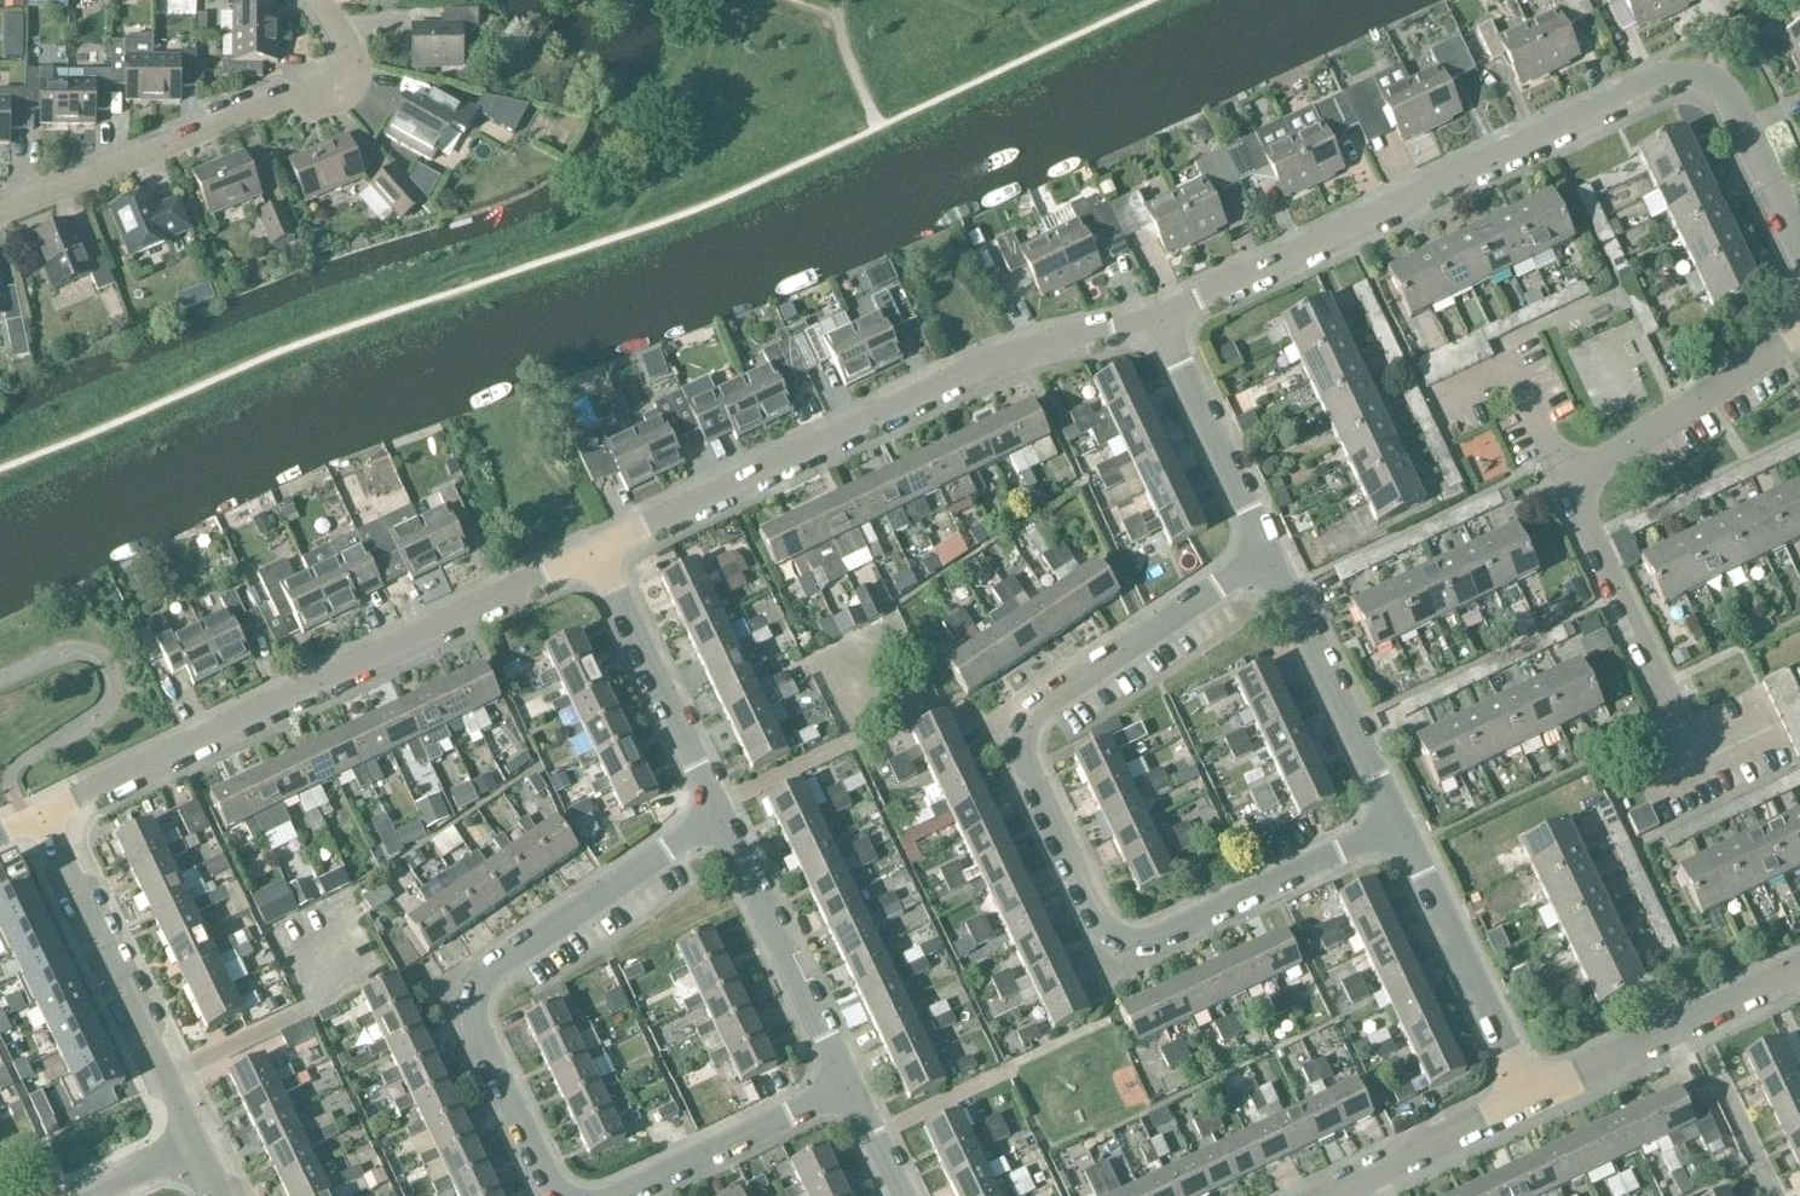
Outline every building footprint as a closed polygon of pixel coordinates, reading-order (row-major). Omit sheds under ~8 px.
[(5,10),(22,10),(22,0),(5,0),(5,10)] [(228,8),(234,8),(233,36),(278,36),(278,9),(264,8),(264,0),(228,0),(228,8)] [(1578,58),(1563,28),(1592,14),(1585,0),(1549,0),(1556,14),(1527,27),(1550,74),(1568,66),(1567,63),(1578,58)] [(1611,6),(1623,0),(1637,30),(1648,24),(1649,27),(1667,18),(1659,0),(1608,0),(1611,6)] [(1694,0),(1659,0),(1667,18),(1685,9),(1684,7),(1695,2),(1694,0)] [(443,28),(413,28),(413,67),(462,67),(462,49),(478,49),(478,11),(443,11),(443,28)] [(1492,25),(1478,32),(1493,63),(1506,57),(1520,86),(1531,80),(1532,83),(1550,74),(1527,27),(1500,40),(1492,25)] [(1787,33),(1799,60),(1799,27),(1787,33)] [(233,63),(223,63),(222,78),(262,79),(263,64),(277,64),(278,36),(233,36),(233,63)] [(125,88),(125,102),(153,103),(154,58),(154,38),(131,37),(126,43),(111,43),(111,72),(111,88),(125,88)] [(1432,131),(1450,122),(1449,120),(1460,114),(1446,85),(1474,71),(1460,40),(1429,55),(1437,70),(1409,84),(1432,131)] [(5,47),(5,59),(23,59),(23,47),(5,47)] [(153,103),(181,103),(181,88),(196,88),(197,53),(181,53),(181,58),(154,58),(153,103)] [(1414,139),(1432,131),(1409,84),(1401,66),(1344,93),(1345,94),(1342,95),(1358,127),(1359,127),(1368,145),(1397,131),(1402,142),(1413,137),(1414,139)] [(40,126),(68,126),(68,71),(26,71),(25,90),(26,90),(25,111),(40,111),(40,126)] [(68,71),(68,126),(96,126),(96,112),(111,112),(111,88),(111,72),(68,71)] [(10,145),(11,131),(26,131),(25,111),(26,90),(25,90),(0,90),(0,145),(10,145)] [(406,99),(386,137),(431,162),(451,128),(464,135),(476,113),(445,96),(442,100),(432,95),(426,109),(406,99)] [(1358,127),(1342,95),(1313,109),(1313,107),(1283,122),(1292,140),(1314,187),(1332,178),(1331,176),(1342,171),(1334,154),(1346,133),(1358,127)] [(487,119),(514,135),(530,108),(497,100),(487,119)] [(1314,187),(1292,140),(1283,122),(1255,135),(1255,137),(1225,151),(1240,183),(1250,178),(1278,183),(1285,198),(1295,193),(1296,195),(1314,187)] [(1685,130),(1637,153),(1647,174),(1695,151),(1685,130)] [(327,149),(291,163),(306,201),(363,178),(347,138),(326,146),(327,149)] [(1222,151),(1207,159),(1193,165),(1202,182),(1174,196),(1196,243),(1214,235),(1213,232),(1223,227),(1209,198),(1240,183),(1225,151),(1222,153),(1222,151)] [(1704,171),(1695,151),(1647,174),(1656,194),(1704,171)] [(243,156),(194,175),(210,216),(260,196),(243,156)] [(419,167),(408,185),(419,197),(428,202),(440,179),(419,167)] [(393,168),(372,188),(400,221),(422,201),(419,197),(408,185),(393,168)] [(1714,191),(1704,171),(1656,194),(1666,214),(1714,191)] [(1581,205),(1594,199),(1588,186),(1575,192),(1581,205)] [(1723,212),(1714,191),(1666,214),(1676,234),(1723,212)] [(1179,252),(1196,243),(1174,196),(1146,209),(1138,192),(1125,199),(1109,207),(1124,239),(1152,225),(1167,254),(1177,249),(1179,252)] [(149,194),(111,210),(131,259),(169,243),(168,240),(190,231),(178,201),(155,210),(149,194)] [(1550,195),(1529,205),(1551,251),(1572,241),(1550,195)] [(1594,199),(1581,205),(1588,219),(1601,212),(1594,199)] [(1049,237),(1072,285),(1089,277),(1088,274),(1099,269),(1085,240),(1099,234),(1084,201),(1069,208),(1077,224),(1049,237)] [(272,246),(294,237),(282,205),(259,214),(272,246)] [(1551,251),(1529,205),(1509,215),(1531,261),(1551,251)] [(1733,232),(1723,212),(1676,234),(1685,254),(1733,232)] [(1509,215),(1489,224),(1511,271),(1531,261),(1509,215)] [(1469,234),(1491,280),(1511,271),(1489,224),(1469,234)] [(54,289),(91,274),(98,291),(114,285),(100,251),(85,257),(72,226),(34,241),(54,289)] [(1614,239),(1608,226),(1595,232),(1601,246),(1614,239)] [(1733,232),(1685,254),(1695,274),(1743,252),(1733,232)] [(1469,234),(1449,243),(1471,290),(1491,280),(1469,234)] [(1013,236),(996,244),(1011,276),(1027,268),(1041,297),(1053,292),(1054,294),(1072,285),(1049,237),(1020,251),(1013,236)] [(1614,239),(1601,246),(1607,259),(1620,253),(1614,239)] [(1428,253),(1451,300),(1471,290),(1449,243),(1428,253)] [(1752,272),(1743,252),(1695,274),(1705,295),(1752,272)] [(1428,253),(1408,263),(1431,309),(1451,300),(1428,253)] [(1387,273),(1410,319),(1431,309),(1408,263),(1387,273)] [(890,265),(877,271),(885,288),(898,282),(895,276),(890,265)] [(1620,286),(1633,280),(1627,266),(1614,273),(1620,286)] [(1762,293),(1752,272),(1705,295),(1715,315),(1762,293)] [(1633,280),(1620,286),(1626,299),(1639,293),(1633,280)] [(1354,289),(1360,302),(1373,296),(1367,283),(1354,289)] [(1570,290),(1575,302),(1590,295),(1584,283),(1570,290)] [(1558,296),(1564,308),(1575,302),(1570,290),(1558,296)] [(879,315),(851,328),(874,375),(903,362),(888,332),(901,326),(887,295),(873,302),(879,315)] [(1328,301),(1281,323),(1290,344),(1338,322),(1328,301)] [(1530,309),(1535,321),(1551,314),(1545,302),(1530,309)] [(1639,326),(1652,320),(1646,307),(1632,313),(1639,326)] [(1517,315),(1523,327),(1535,321),(1530,309),(1517,315)] [(1373,330),(1385,324),(1386,324),(1379,311),(1367,317),(1373,330)] [(13,359),(29,356),(22,320),(6,324),(13,359)] [(1652,320),(1639,326),(1645,339),(1659,333),(1652,320)] [(1491,327),(1497,340),(1510,333),(1504,321),(1491,327)] [(1348,342),(1338,322),(1290,344),(1300,364),(1348,342)] [(804,323),(786,332),(791,341),(806,372),(818,366),(803,336),(809,333),(804,323)] [(836,335),(830,323),(809,333),(803,336),(818,366),(832,359),(846,389),(874,375),(851,328),(836,335)] [(1379,343),(1383,341),(1392,337),(1386,324),(1385,324),(1373,330),(1379,343)] [(1467,338),(1480,365),(1493,358),(1481,332),(1467,338)] [(1454,345),(1467,371),(1480,365),(1467,338),(1454,345)] [(791,341),(779,347),(797,385),(809,379),(806,372),(791,341)] [(1357,362),(1348,342),(1300,364),(1310,385),(1357,362)] [(1441,351),(1454,377),(1467,371),(1454,345),(1441,351)] [(765,427),(794,414),(783,392),(797,385),(779,347),(765,354),(771,366),(742,380),(765,427)] [(1392,370),(1404,364),(1405,364),(1398,351),(1386,357),(1392,370)] [(1428,357),(1441,383),(1454,377),(1441,351),(1428,357)] [(1415,364),(1427,390),(1441,383),(1428,357),(1415,364)] [(1367,382),(1357,362),(1310,385),(1319,405),(1367,382)] [(1398,383),(1408,379),(1411,377),(1405,364),(1404,364),(1392,370),(1398,383)] [(1093,384),(1106,412),(1141,395),(1128,367),(1093,384)] [(742,380),(716,392),(710,380),(682,393),(700,432),(726,419),(737,441),(765,427),(742,380)] [(1376,402),(1367,382),(1319,405),(1329,425),(1376,402)] [(1411,410),(1424,404),(1418,391),(1405,398),(1411,410)] [(1100,448),(1119,439),(1154,422),(1141,395),(1106,412),(1093,418),(1099,431),(1093,434),(1100,448)] [(633,432),(656,480),(685,466),(674,444),(687,438),(668,400),(654,406),(657,413),(643,419),(646,425),(633,432)] [(1386,422),(1376,402),(1329,425),(1338,445),(1386,422)] [(1424,404),(1411,410),(1417,423),(1431,417),(1424,404)] [(1049,440),(1032,405),(1004,418),(1029,470),(1039,465),(1031,448),(1049,440)] [(1093,418),(1088,408),(1070,417),(1075,427),(1093,418)] [(1250,414),(1234,421),(1242,438),(1258,430),(1250,414)] [(1018,475),(1029,470),(1004,418),(977,431),(994,466),(1010,458),(1018,475)] [(1093,418),(1075,427),(1081,440),(1093,434),(1099,431),(1093,418)] [(1119,439),(1130,461),(1132,466),(1167,449),(1154,422),(1119,439)] [(1386,422),(1338,445),(1348,465),(1395,442),(1386,422)] [(950,444),(975,496),(985,491),(977,474),(994,466),(977,431),(950,444)] [(1430,451),(1443,445),(1443,444),(1437,431),(1424,437),(1430,451)] [(617,472),(628,493),(656,480),(633,432),(605,445),(599,432),(575,444),(593,483),(617,472)] [(1405,463),(1395,442),(1348,465),(1357,485),(1405,463)] [(975,496),(950,444),(923,457),(940,492),(948,509),(964,501),(975,496)] [(1430,451),(1437,465),(1450,458),(1443,444),(1443,445),(1430,451)] [(1799,459),(1799,444),(1787,450),(1793,463),(1799,459)] [(1132,466),(1145,493),(1180,477),(1167,449),(1132,466)] [(1793,463),(1787,450),(1774,456),(1780,469),(1793,463)] [(1266,454),(1253,461),(1258,471),(1271,465),(1266,454)] [(895,470),(920,522),(931,517),(923,500),(940,492),(923,457),(895,470)] [(454,462),(447,465),(451,477),(459,474),(454,462)] [(1101,481),(1119,472),(1114,462),(1096,471),(1101,481)] [(1414,483),(1405,463),(1357,485),(1367,505),(1414,483)] [(1753,482),(1764,476),(1758,464),(1747,469),(1753,482)] [(1753,482),(1747,469),(1733,476),(1739,489),(1753,482)] [(920,522),(895,470),(868,483),(884,519),(901,511),(909,528),(920,522)] [(1125,484),(1119,472),(1101,481),(1107,493),(1125,484)] [(1443,479),(1449,491),(1463,485),(1457,472),(1443,479)] [(1158,521),(1193,504),(1180,477),(1145,493),(1158,521)] [(1279,478),(1270,483),(1276,495),(1285,490),(1279,478)] [(1713,501),(1727,494),(1720,482),(1707,488),(1713,501)] [(868,526),(884,519),(868,483),(841,496),(866,550),(872,562),(883,556),(868,526)] [(1424,504),(1414,483),(1367,505),(1377,526),(1424,504)] [(1782,492),(1799,529),(1799,483),(1782,492)] [(455,526),(468,520),(452,487),(439,493),(446,507),(418,520),(412,507),(411,507),(440,569),(469,555),(455,526)] [(1713,501),(1707,488),(1693,495),(1699,507),(1713,501)] [(1506,489),(1497,493),(1502,504),(1511,500),(1506,489)] [(1799,542),(1799,529),(1782,492),(1762,501),(1785,549),(1799,542)] [(1484,499),(1490,510),(1502,504),(1497,493),(1484,499)] [(1286,495),(1275,500),(1280,510),(1291,505),(1286,495)] [(840,563),(866,550),(841,496),(814,509),(830,544),(840,563)] [(1672,520),(1685,514),(1679,501),(1666,507),(1672,520)] [(1765,558),(1785,549),(1762,501),(1742,511),(1765,558)] [(1144,527),(1150,538),(1163,531),(1171,548),(1207,532),(1193,504),(1158,521),(1144,527)] [(1456,512),(1456,513),(1462,524),(1476,518),(1470,505),(1456,512)] [(402,561),(412,583),(440,569),(411,507),(356,533),(372,566),(385,560),(389,567),(402,561)] [(1672,520),(1666,507),(1652,514),(1658,526),(1672,520)] [(802,515),(787,522),(818,589),(846,574),(840,563),(830,544),(814,509),(802,515)] [(1745,568),(1765,558),(1742,511),(1722,521),(1745,568)] [(1462,524),(1456,513),(1456,512),(1443,518),(1448,530),(1462,524)] [(1121,525),(1127,536),(1144,527),(1139,516),(1121,525)] [(1625,527),(1631,539),(1644,533),(1638,520),(1625,527)] [(1725,578),(1745,568),(1722,521),(1702,530),(1725,578)] [(759,535),(776,571),(792,563),(801,582),(799,583),(808,599),(820,593),(818,589),(787,522),(759,535)] [(1421,543),(1435,536),(1429,524),(1416,531),(1416,532),(1421,543)] [(1144,527),(1127,536),(1132,546),(1150,538),(1144,527)] [(1514,528),(1493,538),(1516,585),(1537,575),(1514,528)] [(1705,587),(1725,578),(1702,530),(1682,540),(1705,587)] [(1421,543),(1416,532),(1416,531),(1402,537),(1408,549),(1421,543)] [(308,572),(331,621),(360,607),(349,585),(375,573),(372,566),(356,533),(304,558),(310,571),(308,572)] [(1473,548),(1495,595),(1516,585),(1493,538),(1473,548)] [(1685,597),(1705,587),(1682,540),(1662,549),(1685,597)] [(1376,550),(1376,551),(1382,563),(1395,556),(1389,544),(1376,550)] [(1062,545),(1052,551),(1063,568),(1073,561),(1062,545)] [(940,547),(934,552),(943,570),(951,564),(940,547)] [(1473,548),(1453,557),(1475,604),(1495,595),(1473,548)] [(1664,607),(1685,597),(1662,549),(1641,560),(1664,607)] [(1382,563),(1376,551),(1376,550),(1362,556),(1368,569),(1382,563)] [(1054,575),(1063,568),(1052,551),(1042,558),(1054,575)] [(287,557),(257,572),(279,619),(292,612),(303,635),(331,621),(308,572),(297,577),(287,557)] [(1433,567),(1455,614),(1475,604),(1453,557),(1433,567)] [(1063,568),(1093,613),(1119,595),(1097,563),(1081,574),(1073,561),(1063,568)] [(696,562),(661,579),(674,607),(710,590),(696,562)] [(1334,570),(1340,582),(1354,575),(1348,563),(1334,570)] [(720,585),(739,576),(735,566),(716,575),(720,585)] [(1433,567),(1413,576),(1435,623),(1455,614),(1433,567)] [(1063,568),(1054,575),(1062,587),(1046,597),(1068,629),(1093,613),(1063,568)] [(720,585),(727,598),(746,589),(739,576),(720,585)] [(1435,623),(1413,576),(1393,586),(1415,633),(1435,623)] [(1013,601),(1022,595),(1011,579),(1002,585),(1013,601)] [(1013,601),(1002,585),(992,592),(1003,608),(1013,601)] [(1393,586),(1372,596),(1395,643),(1415,633),(1393,586)] [(860,608),(868,627),(886,619),(872,587),(854,595),(856,599),(860,608)] [(674,607),(687,634),(723,618),(710,590),(674,607)] [(233,591),(219,598),(226,612),(199,625),(222,673),(251,660),(240,637),(252,631),(233,591)] [(1372,596),(1352,605),(1374,652),(1395,643),(1372,596)] [(1043,646),(1068,629),(1046,597),(1021,614),(1043,646)] [(1522,598),(1507,605),(1515,622),(1530,615),(1522,598)] [(269,604),(259,609),(267,624),(277,620),(269,604)] [(860,608),(832,620),(837,630),(841,639),(868,627),(860,608)] [(259,609),(250,614),(257,629),(267,624),(259,609)] [(952,618),(963,634),(974,627),(963,611),(952,618)] [(1018,663),(1043,646),(1021,614),(996,630),(1018,663)] [(162,615),(147,622),(150,629),(164,658),(170,671),(183,665),(194,687),(222,673),(199,625),(172,637),(162,615)] [(736,645),(725,622),(723,618),(687,634),(700,662),(736,645)] [(953,641),(963,634),(952,618),(942,625),(953,641)] [(832,619),(818,625),(823,636),(837,630),(832,620),(832,619)] [(747,640),(765,631),(761,622),(743,630),(747,640)] [(150,629),(138,635),(152,663),(164,658),(150,629)] [(1549,636),(1554,647),(1567,641),(1562,629),(1549,636)] [(971,647),(993,680),(1018,663),(996,630),(971,647)] [(770,642),(765,631),(747,640),(752,651),(770,642)] [(593,661),(580,633),(544,650),(554,671),(558,678),(593,661)] [(752,651),(747,640),(736,645),(700,662),(713,689),(749,672),(760,667),(754,655),(752,651)] [(1521,649),(1526,660),(1540,654),(1535,642),(1521,649)] [(967,697),(993,680),(971,647),(946,664),(967,697)] [(1513,667),(1526,660),(1521,649),(1507,655),(1513,667)] [(500,667),(504,677),(522,668),(518,658),(500,667)] [(538,679),(539,681),(543,689),(559,681),(567,698),(571,705),(606,688),(593,661),(558,678),(554,671),(538,679)] [(1481,668),(1486,680),(1501,673),(1495,661),(1481,668)] [(1578,663),(1557,673),(1580,721),(1601,711),(1578,663)] [(1234,681),(1248,708),(1283,692),(1270,664),(1234,681)] [(483,667),(455,680),(481,732),(492,727),(484,711),(501,703),(483,667)] [(1473,686),(1486,680),(1481,668),(1467,675),(1473,686)] [(1788,669),(1761,681),(1768,695),(1794,682),(1788,669)] [(713,689),(721,705),(726,716),(762,699),(749,672),(713,689)] [(1537,682),(1560,730),(1580,721),(1557,673),(1537,682)] [(767,684),(772,694),(791,685),(786,675),(767,684)] [(470,737),(481,732),(455,680),(428,693),(446,729),(462,722),(470,737)] [(1440,687),(1446,698),(1459,692),(1454,680),(1440,687)] [(1537,682),(1517,692),(1540,740),(1560,730),(1537,682)] [(1774,708),(1799,695),(1794,682),(1768,695),(1774,708)] [(791,685),(772,694),(778,706),(797,697),(791,685)] [(1427,693),(1432,705),(1446,698),(1440,687),(1427,693)] [(578,721),(580,725),(584,732),(619,715),(606,688),(571,705),(567,698),(551,706),(556,716),(572,708),(578,721)] [(1204,697),(1209,708),(1227,699),(1221,688),(1204,697)] [(1296,719),(1283,692),(1248,708),(1261,736),(1296,719)] [(1497,702),(1520,749),(1540,740),(1517,692),(1497,702)] [(413,729),(427,758),(431,766),(443,760),(437,748),(451,741),(446,729),(445,727),(428,693),(425,695),(401,706),(413,729)] [(772,694),(762,699),(726,716),(739,743),(775,727),(767,711),(778,706),(772,694)] [(1775,709),(1780,721),(1799,711),(1799,695),(1774,708),(1775,709)] [(1399,706),(1405,718),(1419,711),(1413,700),(1399,706)] [(1497,702),(1477,712),(1500,759),(1520,749),(1497,702)] [(374,719),(392,755),(408,747),(415,763),(427,758),(401,706),(374,719)] [(1780,721),(1786,734),(1799,727),(1799,711),(1780,721)] [(1477,712),(1468,716),(1457,721),(1479,768),(1500,759),(1477,712)] [(569,743),(578,739),(585,735),(593,752),(597,759),(632,742),(619,715),(584,732),(580,725),(564,733),(569,743)] [(911,731),(924,759),(959,742),(946,715),(911,731)] [(374,719),(354,729),(347,732),(372,784),(383,779),(375,763),(392,755),(374,719)] [(1309,747),(1296,719),(1261,736),(1274,763),(1309,747)] [(1457,721),(1437,731),(1459,778),(1479,768),(1457,721)] [(775,727),(739,743),(753,771),(788,755),(799,750),(794,739),(792,736),(781,741),(775,727)] [(1110,742),(1110,740),(1074,757),(1087,785),(1123,768),(1116,753),(1146,738),(1140,727),(1110,742)] [(1786,734),(1793,747),(1799,743),(1799,727),(1786,734)] [(794,739),(799,750),(818,741),(812,730),(794,739)] [(1230,751),(1247,742),(1242,731),(1225,740),(1230,751)] [(1437,731),(1416,741),(1438,788),(1459,778),(1437,731)] [(347,732),(320,745),(336,781),(353,773),(361,789),(372,784),(347,732)] [(645,769),(632,742),(597,759),(593,752),(577,760),(582,770),(598,763),(606,779),(610,786),(645,769)] [(972,770),(969,763),(959,742),(924,759),(937,786),(972,770)] [(1253,754),(1247,742),(1230,751),(1235,763),(1253,754)] [(320,745),(316,747),(292,758),(317,811),(328,805),(320,788),(336,781),(320,745)] [(1322,774),(1309,747),(1274,763),(1287,791),(1322,774)] [(892,774),(910,766),(906,756),(888,765),(892,774)] [(298,799),(306,816),(317,811),(292,758),(265,771),(282,807),(298,799)] [(514,763),(504,769),(510,777),(519,771),(514,763)] [(917,778),(910,766),(892,774),(899,787),(917,778)] [(1087,785),(1100,812),(1166,781),(1161,771),(1131,785),(1123,768),(1087,785)] [(595,797),(599,795),(611,790),(623,814),(658,797),(645,769),(610,786),(606,779),(590,787),(595,797)] [(980,785),(972,770),(937,786),(923,793),(932,811),(937,820),(942,817),(950,814),(965,806),(985,797),(980,785)] [(265,771),(248,779),(238,784),(263,836),(274,831),(266,814),(282,807),(265,771)] [(537,793),(546,786),(535,771),(526,777),(537,793)] [(1799,789),(1799,778),(1798,773),(1785,780),(1791,793),(1799,789)] [(1287,791),(1300,818),(1335,802),(1322,774),(1287,791)] [(846,796),(866,787),(860,775),(841,785),(846,796)] [(1791,793),(1785,780),(1772,786),(1778,799),(1791,793)] [(1113,840),(1149,823),(1142,807),(1172,793),(1166,781),(1100,812),(1113,840)] [(767,800),(780,828),(815,811),(802,783),(767,800)] [(227,832),(244,824),(253,841),(263,836),(238,784),(210,797),(227,832)] [(1250,793),(1256,806),(1273,797),(1267,784),(1250,793)] [(826,806),(844,797),(840,789),(822,797),(826,806)] [(471,790),(458,797),(464,809),(477,802),(471,790)] [(1764,806),(1758,793),(1745,799),(1751,812),(1764,806)] [(449,820),(438,795),(415,805),(427,830),(449,820)] [(826,806),(832,819),(851,811),(844,797),(826,806)] [(956,825),(963,841),(998,824),(985,797),(965,806),(950,814),(942,817),(937,820),(942,832),(956,825)] [(1273,797),(1256,806),(1261,816),(1278,808),(1273,797)] [(1745,799),(1731,805),(1738,818),(1751,812),(1745,799)] [(178,812),(190,837),(194,836),(210,828),(198,803),(178,812)] [(1597,810),(1603,823),(1615,818),(1609,804),(1597,810)] [(1627,818),(1637,839),(1658,829),(1649,808),(1627,818)] [(815,811),(780,828),(793,855),(828,838),(815,811)] [(937,820),(932,811),(914,820),(919,829),(937,820)] [(1711,831),(1724,825),(1718,812),(1704,818),(1711,831)] [(1780,822),(1799,863),(1799,813),(1780,822)] [(506,854),(528,886),(553,869),(531,837),(537,833),(527,818),(518,825),(528,839),(512,850),(506,854)] [(1711,831),(1704,818),(1691,824),(1698,838),(1711,831)] [(553,869),(578,852),(556,820),(537,833),(531,837),(553,869)] [(914,820),(893,830),(898,839),(919,829),(914,820)] [(942,832),(937,820),(919,829),(924,840),(942,832)] [(152,822),(116,839),(130,867),(182,841),(177,830),(160,838),(152,822)] [(425,839),(418,822),(395,832),(403,849),(425,839)] [(1783,879),(1799,871),(1799,863),(1780,822),(1760,832),(1783,879)] [(1113,840),(1126,867),(1162,850),(1149,823),(1113,840)] [(1168,831),(1175,844),(1192,836),(1186,823),(1168,831)] [(963,841),(972,860),(976,868),(1011,851),(998,824),(963,841)] [(1566,824),(1520,846),(1530,867),(1576,844),(1566,824)] [(1683,845),(1677,831),(1664,838),(1670,851),(1683,845)] [(1616,850),(1628,844),(1622,832),(1610,837),(1616,850)] [(1760,832),(1740,841),(1763,889),(1783,879),(1760,832)] [(481,871),(504,903),(528,886),(506,854),(512,850),(502,835),(493,842),(503,856),(488,867),(481,871)] [(190,837),(182,841),(187,852),(199,846),(194,836),(190,837)] [(1180,855),(1197,847),(1192,836),(1175,844),(1180,855)] [(396,837),(382,844),(389,859),(403,853),(396,837)] [(793,855),(806,882),(841,866),(828,838),(793,855)] [(130,867),(131,870),(143,894),(178,877),(170,860),(187,852),(182,841),(130,867)] [(1720,851),(1743,898),(1763,889),(1740,841),(1720,851)] [(852,860),(870,852),(866,842),(848,851),(852,860)] [(1586,865),(1576,844),(1530,867),(1539,887),(1586,865)] [(1628,844),(1616,850),(1623,864),(1635,858),(1628,844)] [(1126,867),(1139,895),(1175,878),(1162,850),(1126,867)] [(417,851),(403,860),(412,872),(425,863),(417,851)] [(1024,878),(1011,851),(976,868),(989,895),(1024,878)] [(1720,851),(1700,860),(1723,908),(1743,898),(1720,851)] [(488,867),(478,852),(453,869),(463,884),(457,888),(479,920),(504,903),(481,871),(488,867)] [(852,860),(858,873),(876,864),(870,852),(852,860)] [(224,855),(204,865),(211,879),(230,869),(224,855)] [(0,867),(0,899),(30,885),(17,859),(0,867)] [(1679,870),(1702,918),(1723,908),(1700,860),(1679,870)] [(944,883),(962,875),(957,864),(940,873),(944,883)] [(1595,885),(1586,865),(1539,887),(1549,907),(1595,885)] [(841,866),(806,882),(819,910),(854,893),(841,866)] [(178,877),(143,894),(156,922),(208,896),(195,868),(178,877)] [(350,886),(342,869),(324,878),(332,895),(350,886)] [(432,905),(454,937),(479,920),(457,888),(463,884),(453,869),(444,876),(454,890),(438,901),(432,905)] [(1636,890),(1647,884),(1642,872),(1630,878),(1636,890)] [(962,875),(944,883),(950,895),(968,886),(962,875)] [(1037,905),(1024,878),(989,895),(1002,922),(1037,905)] [(1373,882),(1338,898),(1352,926),(1387,910),(1373,882)] [(267,927),(298,912),(284,883),(253,898),(267,927)] [(380,883),(361,896),(371,911),(390,898),(380,883)] [(1647,884),(1636,890),(1642,904),(1654,898),(1647,884)] [(0,899),(0,930),(41,910),(30,885),(0,899)] [(1605,905),(1595,885),(1549,907),(1559,927),(1605,905)] [(407,923),(429,955),(454,937),(432,905),(438,901),(428,886),(419,893),(429,907),(407,923)] [(224,888),(208,896),(213,906),(229,899),(224,888)] [(819,910),(832,937),(867,920),(854,893),(819,910)] [(156,922),(161,934),(169,949),(205,931),(197,914),(213,906),(208,896),(156,922)] [(878,915),(896,906),(891,896),(873,904),(878,915)] [(878,915),(884,927),(904,917),(899,905),(896,906),(878,915)] [(1050,933),(1037,905),(1002,922),(1015,949),(1050,933)] [(1615,925),(1605,905),(1559,927),(1568,947),(1615,925)] [(0,930),(0,943),(7,957),(53,935),(41,910),(0,930)] [(1352,926),(1365,953),(1400,937),(1387,910),(1352,926)] [(1655,930),(1667,924),(1661,912),(1649,917),(1655,930)] [(1489,914),(1477,920),(1485,937),(1497,931),(1489,914)] [(867,920),(832,937),(845,964),(880,947),(873,932),(884,927),(878,915),(867,920)] [(966,929),(970,937),(988,929),(984,920),(966,929)] [(1316,933),(1320,941),(1338,933),(1333,924),(1316,933)] [(1667,924),(1655,930),(1662,944),(1674,938),(1667,924)] [(1624,945),(1615,925),(1568,947),(1578,967),(1624,945)] [(994,941),(988,929),(970,937),(977,950),(994,941)] [(205,931),(169,949),(182,976),(234,950),(230,940),(229,939),(212,947),(205,931)] [(725,959),(712,931),(677,948),(686,969),(689,976),(725,959)] [(247,932),(230,940),(234,950),(248,943),(252,942),(247,932)] [(1050,933),(1015,949),(1028,977),(1063,960),(1050,933)] [(1256,946),(1279,994),(1289,989),(1283,976),(1301,968),(1284,933),(1256,946)] [(1327,955),(1332,952),(1344,946),(1338,933),(1320,941),(1327,955)] [(53,935),(7,957),(19,982),(65,960),(53,935)] [(1365,953),(1369,962),(1378,981),(1413,964),(1400,937),(1365,953)] [(248,943),(234,950),(235,952),(239,961),(254,954),(248,943)] [(1578,967),(1578,968),(1587,987),(1634,965),(1624,945),(1578,967)] [(1272,981),(1279,994),(1256,946),(1229,959),(1246,994),(1272,981)] [(903,969),(899,960),(888,965),(880,947),(845,964),(858,991),(893,974),(903,969)] [(182,976),(187,988),(195,1003),(231,985),(223,969),(239,961),(235,952),(234,950),(182,976)] [(903,969),(922,960),(918,951),(899,960),(903,969)] [(1670,959),(1676,972),(1687,966),(1681,953),(1670,959)] [(699,996),(702,1003),(738,986),(725,959),(689,976),(686,969),(670,977),(675,987),(691,979),(699,996)] [(1229,959),(1202,972),(1218,1007),(1246,994),(1229,959)] [(65,960),(19,982),(31,1007),(77,985),(65,960)] [(922,960),(903,969),(909,982),(928,974),(922,960)] [(1063,960),(1028,977),(1041,1004),(1076,987),(1063,960)] [(1378,981),(1391,1008),(1426,991),(1413,964),(1378,981)] [(1644,986),(1634,965),(1587,987),(1597,1008),(1644,986)] [(623,974),(627,984),(645,976),(640,966),(623,974)] [(1175,985),(1191,1020),(1218,1007),(1202,972),(1175,985)] [(893,974),(858,991),(871,1018),(906,1002),(893,974)] [(992,984),(996,992),(1013,983),(1010,975),(992,984)] [(410,1005),(396,977),(361,994),(371,1015),(372,1015),(375,1022),(410,1005)] [(1346,996),(1364,987),(1360,978),(1342,987),(1346,996)] [(1003,1006),(1020,998),(1013,983),(996,992),(1003,1006)] [(77,985),(31,1007),(31,1008),(36,1005),(48,1029),(89,1009),(77,985)] [(231,985),(195,1003),(208,1031),(244,1014),(244,1012),(261,1004),(256,994),(238,1002),(231,985)] [(1175,985),(1147,998),(1164,1033),(1191,1020),(1175,985)] [(683,1004),(688,1014),(704,1006),(712,1023),(715,1030),(750,1013),(738,986),(702,1003),(699,996),(683,1004)] [(1054,1032),(1089,1015),(1076,987),(1041,1004),(1054,1032)] [(1364,987),(1346,996),(1352,1008),(1370,999),(1364,987)] [(1299,1009),(1290,991),(1280,996),(1289,1014),(1299,1009)] [(1391,1008),(1401,1030),(1404,1035),(1439,1018),(1426,991),(1391,1008)] [(1280,996),(1268,1001),(1277,1020),(1289,1014),(1280,996)] [(1147,998),(1119,1011),(1136,1046),(1164,1033),(1147,998)] [(273,999),(265,1003),(270,1013),(278,1010),(273,999)] [(871,1018),(884,1046),(919,1029),(906,1002),(871,1018)] [(525,1021),(538,1048),(573,1032),(577,1038),(593,1031),(588,1020),(572,1028),(560,1004),(525,1021)] [(379,1030),(384,1042),(388,1049),(423,1032),(410,1005),(375,1022),(372,1015),(371,1015),(355,1023),(360,1033),(376,1025),(379,1030)] [(930,1024),(948,1015),(944,1006),(926,1015),(930,1024)] [(319,1015),(324,1024),(340,1016),(335,1007),(319,1015)] [(89,1009),(48,1029),(60,1054),(101,1034),(89,1009)] [(1299,1009),(1289,1014),(1293,1024),(1303,1019),(1299,1009)] [(728,1057),(763,1040),(750,1013),(715,1030),(712,1023),(696,1031),(701,1041),(717,1033),(725,1050),(728,1057)] [(930,1024),(936,1036),(954,1028),(948,1015),(930,1024)] [(1226,1022),(1234,1040),(1245,1035),(1236,1017),(1226,1022)] [(1404,1035),(1417,1062),(1452,1046),(1439,1018),(1404,1035)] [(0,1022),(0,1037),(8,1033),(2,1020),(0,1022)] [(311,1020),(282,1035),(289,1050),(319,1036),(311,1020)] [(1223,1045),(1234,1040),(1226,1022),(1215,1027),(1223,1045)] [(919,1029),(884,1046),(897,1073),(932,1056),(919,1029)] [(1036,1029),(1018,1037),(1023,1048),(1041,1040),(1036,1029)] [(373,1060),(389,1052),(397,1069),(400,1076),(435,1059),(423,1032),(388,1049),(384,1042),(368,1050),(373,1060)] [(585,1055),(577,1038),(573,1032),(538,1048),(551,1075),(586,1059),(589,1065),(605,1058),(601,1048),(585,1055)] [(1357,1057),(1372,1050),(1390,1042),(1385,1032),(1352,1048),(1357,1057)] [(101,1034),(60,1054),(71,1077),(60,1082),(61,1084),(113,1059),(101,1034)] [(729,1060),(741,1085),(776,1068),(763,1040),(728,1057),(725,1050),(709,1058),(713,1068),(729,1060)] [(1748,1057),(1761,1085),(1796,1068),(1783,1040),(1748,1057)] [(1183,1042),(1171,1048),(1180,1066),(1192,1061),(1183,1042)] [(1372,1050),(1378,1062),(1396,1054),(1390,1042),(1372,1050)] [(1430,1090),(1465,1074),(1452,1046),(1417,1062),(1430,1090)] [(1160,1053),(1169,1071),(1180,1066),(1171,1048),(1160,1053)] [(348,1053),(338,1058),(342,1068),(353,1063),(348,1053)] [(897,1073),(910,1101),(945,1084),(932,1056),(897,1073)] [(265,1057),(229,1075),(242,1103),(295,1077),(290,1066),(273,1074),(265,1057)] [(557,1089),(564,1102),(599,1086),(602,1092),(618,1085),(605,1058),(589,1065),(586,1059),(551,1075),(557,1089)] [(113,1059),(61,1084),(73,1110),(125,1085),(113,1059)] [(406,1087),(410,1096),(413,1103),(448,1086),(435,1059),(400,1076),(397,1069),(381,1077),(386,1087),(402,1079),(406,1087)] [(25,1060),(13,1065),(17,1074),(30,1068),(25,1060)] [(969,1060),(951,1069),(956,1080),(975,1071),(969,1060)] [(1323,1061),(1313,1066),(1322,1083),(1332,1079),(1323,1061)] [(1302,1071),(1309,1086),(1310,1089),(1322,1083),(1313,1066),(1302,1071)] [(1796,1068),(1761,1085),(1774,1112),(1799,1099),(1799,1066),(1796,1068)] [(30,1068),(17,1074),(21,1084),(34,1077),(30,1068)] [(0,1072),(0,1083),(9,1078),(5,1069),(0,1072)] [(307,1073),(296,1078),(301,1088),(311,1083),(307,1073)] [(242,1103),(252,1123),(255,1130),(291,1112),(284,1096),(301,1088),(296,1078),(295,1077),(242,1103)] [(0,1083),(0,1092),(1,1093),(13,1087),(9,1078),(0,1083)] [(1317,1102),(1301,1109),(1317,1144),(1345,1131),(1328,1096),(1322,1083),(1310,1089),(1317,1102)] [(1356,1083),(1328,1096),(1345,1131),(1372,1118),(1356,1083)] [(415,1106),(422,1121),(423,1123),(426,1130),(461,1113),(448,1086),(413,1103),(410,1096),(394,1104),(398,1114),(415,1106)] [(564,1102),(577,1129),(612,1113),(615,1119),(631,1112),(626,1102),(610,1109),(602,1092),(599,1086),(564,1102)] [(1269,1087),(1259,1092),(1268,1110),(1278,1105),(1269,1087)] [(1394,1095),(1399,1106),(1417,1098),(1412,1087),(1394,1095)] [(1687,1109),(1678,1090),(1650,1103),(1667,1139),(1674,1153),(1682,1171),(1692,1166),(1677,1134),(1693,1126),(1705,1149),(1721,1142),(1702,1102),(1687,1109)] [(1248,1097),(1257,1115),(1268,1110),(1259,1092),(1248,1097)] [(41,1093),(29,1099),(33,1108),(46,1102),(41,1093)] [(1774,1112),(1787,1139),(1799,1133),(1799,1099),(1774,1112)] [(21,1103),(8,1109),(13,1118),(25,1112),(21,1103)] [(1640,1152),(1667,1139),(1650,1103),(1623,1116),(1640,1152)] [(674,1105),(657,1113),(662,1123),(679,1115),(674,1105)] [(1278,1105),(1268,1110),(1273,1122),(1290,1157),(1317,1144),(1301,1109),(1284,1117),(1278,1105)] [(291,1112),(255,1130),(269,1157),(332,1126),(327,1115),(299,1128),(291,1112)] [(1216,1112),(1204,1118),(1213,1136),(1225,1130),(1216,1112)] [(411,1141),(423,1136),(428,1133),(436,1150),(439,1157),(474,1140),(461,1113),(426,1130),(423,1123),(406,1131),(411,1141)] [(615,1119),(612,1113),(577,1129),(590,1157),(625,1140),(615,1119)] [(959,1113),(924,1130),(937,1158),(972,1141),(959,1113)] [(1612,1165),(1640,1152),(1623,1116),(1596,1129),(1612,1165)] [(983,1136),(1002,1127),(997,1117),(978,1126),(983,1136)] [(1193,1123),(1202,1141),(1213,1136),(1204,1118),(1193,1123)] [(1246,1135),(1263,1170),(1290,1157),(1273,1122),(1246,1135)] [(269,1157),(282,1184),(318,1166),(309,1150),(337,1136),(332,1126),(269,1157)] [(983,1136),(989,1147),(1007,1138),(1002,1127),(983,1136)] [(1585,1177),(1612,1165),(1596,1129),(1568,1142),(1585,1177)] [(1787,1139),(1799,1166),(1799,1133),(1787,1139)] [(1246,1135),(1219,1148),(1236,1183),(1263,1170),(1246,1135)] [(1160,1139),(1150,1144),(1159,1162),(1169,1157),(1160,1139)] [(419,1158),(423,1165),(424,1168),(441,1161),(449,1177),(452,1184),(487,1168),(474,1140),(439,1157),(436,1150),(419,1158)] [(937,1158),(950,1185),(985,1168),(972,1141),(937,1158)] [(1558,1190),(1585,1177),(1568,1142),(1541,1155),(1558,1190)] [(1139,1149),(1148,1167),(1159,1162),(1150,1144),(1139,1149)] [(826,1148),(790,1165),(800,1186),(801,1186),(804,1192),(839,1176),(826,1148)] [(1208,1195),(1209,1195),(1236,1183),(1219,1148),(1192,1161),(1208,1195)] [(1669,1177),(1682,1171),(1674,1153),(1661,1159),(1669,1177)] [(1558,1190),(1541,1155),(1514,1168),(1527,1195),(1546,1195),(1558,1190)] [(950,1185),(956,1195),(997,1195),(998,1195),(1009,1190),(1004,1180),(1010,1177),(1002,1160),(985,1168),(950,1185)] [(1165,1174),(1175,1195),(1208,1195),(1192,1161),(1165,1174)] [(1107,1164),(1096,1170),(1104,1188),(1116,1182),(1107,1164)] [(282,1184),(287,1195),(326,1195),(348,1185),(362,1178),(364,1177),(359,1166),(325,1183),(318,1166),(282,1184)] [(1696,1167),(1686,1172),(1692,1184),(1702,1179),(1696,1167)] [(458,1195),(497,1195),(500,1195),(487,1168),(452,1184),(449,1177),(432,1185),(437,1195),(454,1188),(458,1195)] [(1514,1168),(1487,1181),(1494,1195),(1527,1195),(1514,1168)] [(1084,1175),(1088,1183),(1093,1193),(1104,1188),(1096,1170),(1084,1175)] [(1004,1180),(1009,1190),(1011,1190),(1027,1182),(1022,1171),(1010,1177),(1004,1180)] [(1165,1174),(1154,1179),(1137,1187),(1142,1195),(1175,1195),(1165,1174)] [(1627,1195),(1629,1195),(1638,1192),(1630,1174),(1619,1179),(1627,1195)] [(806,1195),(848,1195),(839,1176),(804,1192),(801,1186),(800,1186),(784,1193),(785,1195),(805,1195),(806,1195)] [(326,1195),(354,1195),(367,1190),(362,1178),(348,1185),(326,1195)] [(747,1186),(752,1195),(769,1188),(764,1178),(747,1186)] [(1619,1179),(1607,1185),(1612,1195),(1627,1195),(1619,1179)] [(1461,1195),(1494,1195),(1487,1181),(1460,1194),(1461,1195)] [(1011,1190),(1014,1195),(1025,1195),(1033,1192),(1027,1182),(1011,1190)] [(1108,1195),(1142,1195),(1137,1187),(1122,1195),(1116,1182),(1104,1188),(1108,1195)] [(1104,1188),(1093,1193),(1094,1195),(1108,1195),(1104,1188)]
